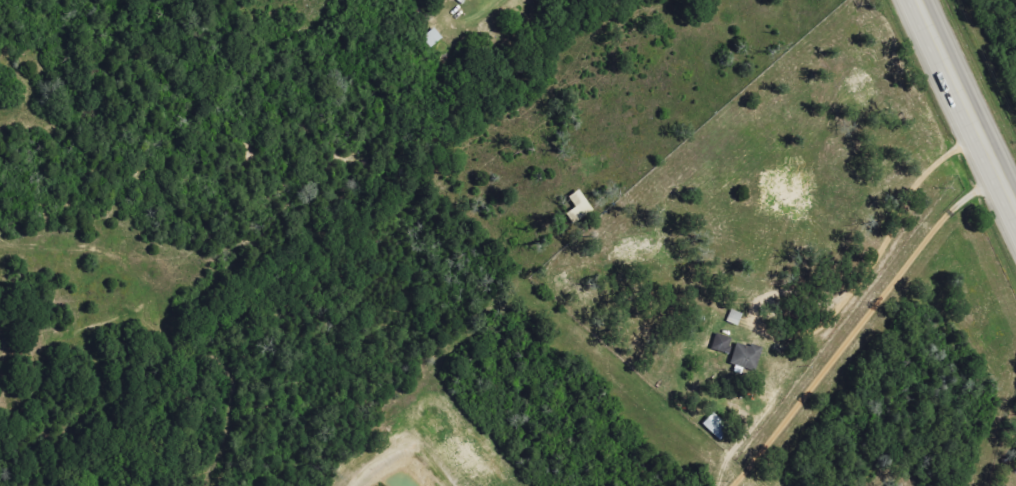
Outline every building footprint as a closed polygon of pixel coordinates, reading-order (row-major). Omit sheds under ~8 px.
[(728,322),(739,327),(744,315),(733,310),(728,322)] [(732,338),(716,335),(713,350),(729,354),(732,338)] [(731,364),(754,372),(762,349),(753,346),(752,348),(738,344),(731,364)] [(721,441),(733,429),(715,413),(704,425),(721,441)]
